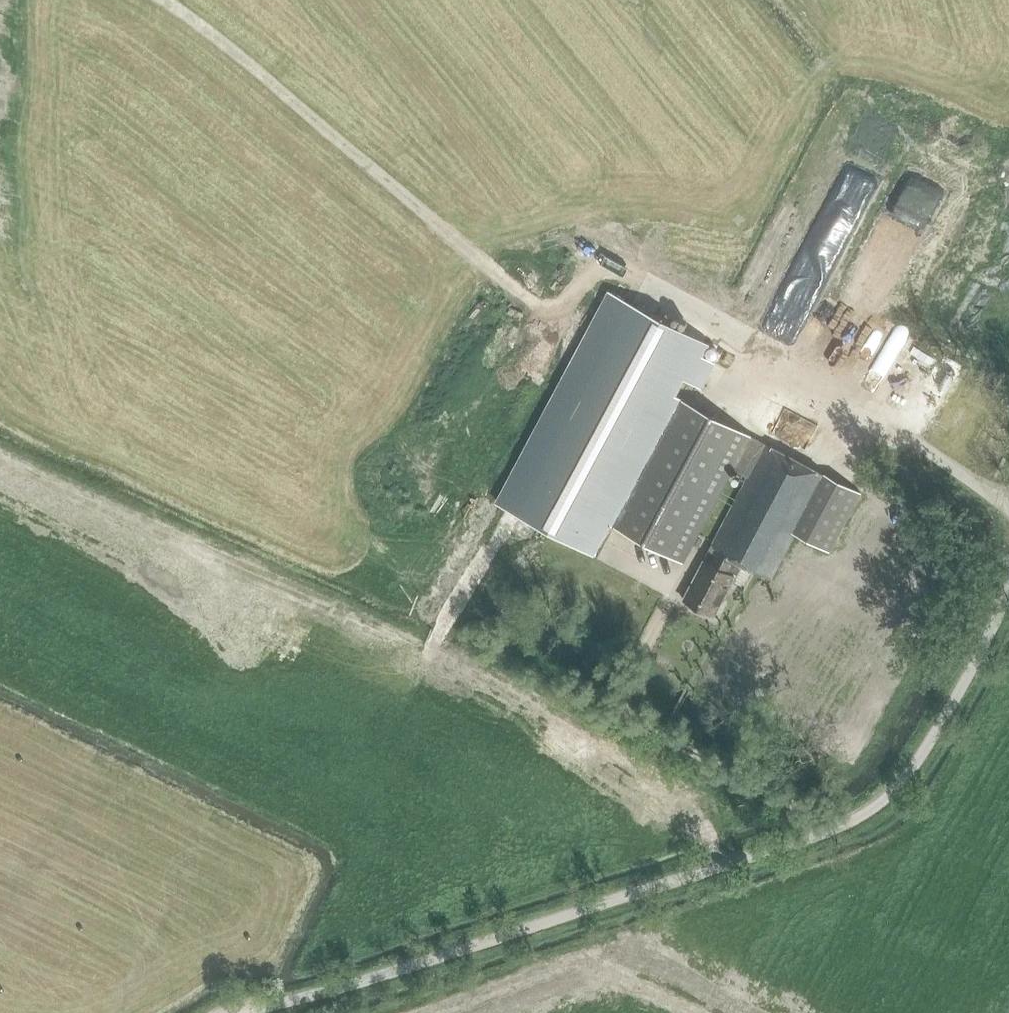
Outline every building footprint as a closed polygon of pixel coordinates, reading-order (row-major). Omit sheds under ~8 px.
[(708,344),(611,293),(498,504),(590,553),(606,523),(605,522),(631,472),(623,467),(635,446),(641,449),(673,394),(680,398),(688,381),(701,388),(714,363),(702,356),(708,344)] [(732,469),(746,476),(763,444),(750,438),(680,398),(673,394),(641,449),(635,446),(623,467),(631,472),(605,522),(606,523),(682,563),(732,469)] [(764,445),(682,600),(712,616),(740,563),(770,578),(795,531),(828,548),(857,493),(764,445)]
